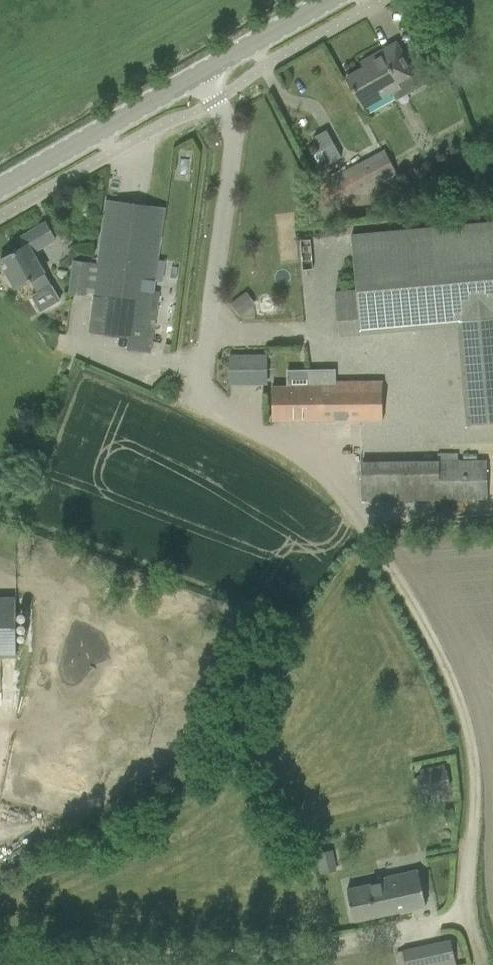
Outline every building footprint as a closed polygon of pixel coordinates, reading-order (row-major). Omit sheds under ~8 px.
[(370,58),(372,63),(346,78),(356,96),(363,108),(391,93),(388,87),(412,74),(406,61),(396,44),(370,58)] [(326,131),(314,138),(328,163),(340,156),(326,131)] [(326,182),(339,206),(397,174),(384,151),(326,182)] [(94,296),(89,333),(153,342),(160,292),(152,291),(154,281),(156,260),(163,209),(107,201),(98,268),(74,265),(70,293),(94,296)] [(2,259),(0,260),(0,262),(7,274),(4,277),(10,287),(14,286),(16,289),(30,280),(38,294),(52,286),(33,253),(55,240),(45,223),(18,239),(23,247),(2,259)] [(335,293),(338,336),(458,325),(467,425),(492,423),(492,223),(351,236),(356,291),(335,293)] [(156,260),(154,281),(162,282),(165,261),(156,260)] [(241,295),(230,304),(238,315),(250,306),(241,295)] [(229,355),(229,381),(266,380),(266,355),(229,355)] [(291,387),(271,388),(272,421),(292,421),(383,421),(382,382),(361,382),(334,382),(334,370),(309,370),(309,387),(291,387)] [(362,463),(362,501),(486,500),(486,462),(362,463)] [(14,658),(14,597),(0,597),(0,658),(14,658)] [(14,757),(6,793),(30,798),(37,762),(14,757)] [(416,777),(420,794),(449,788),(445,770),(416,777)] [(384,881),(346,890),(353,922),(425,906),(418,870),(384,878),(384,881)] [(449,938),(403,948),(403,951),(397,953),(399,964),(455,964),(449,938)]
